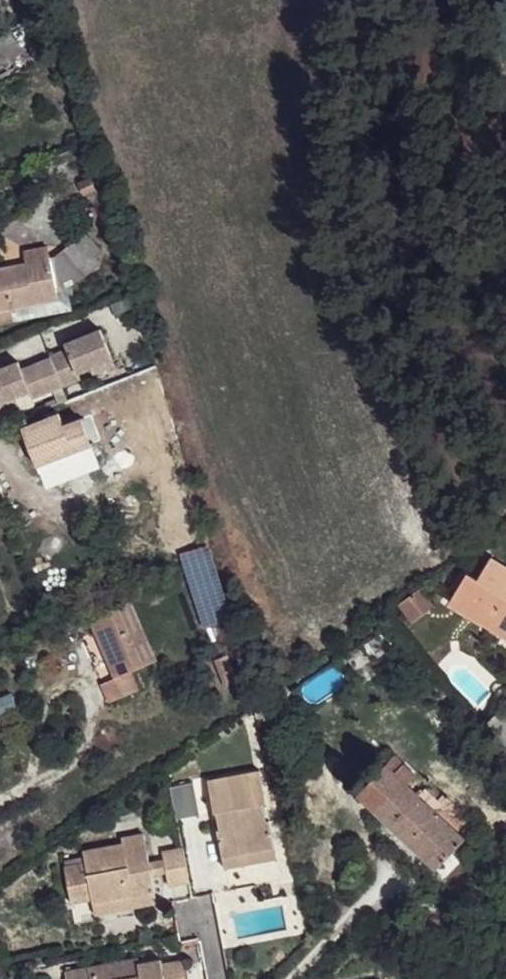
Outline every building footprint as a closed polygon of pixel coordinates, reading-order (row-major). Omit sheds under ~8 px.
[(50,258),(56,291),(65,287),(84,276),(105,259),(84,232),(50,258)] [(6,254),(8,266),(50,258),(48,246),(6,254)] [(57,300),(56,291),(50,258),(8,266),(0,268),(0,312),(57,300)] [(57,300),(69,309),(65,287),(56,291),(57,300)] [(0,312),(0,323),(69,309),(57,300),(0,312)] [(0,368),(0,404),(14,399),(31,392),(33,398),(63,386),(63,387),(81,380),(78,373),(91,368),(113,360),(100,328),(65,342),(68,348),(50,355),(50,357),(21,369),(18,361),(0,368)] [(113,360),(91,368),(94,374),(115,366),(113,360)] [(0,404),(0,412),(17,405),(14,399),(0,404)] [(21,428),(36,466),(85,445),(89,442),(73,405),(21,428)] [(175,556),(209,547),(194,496),(162,507),(175,556)] [(209,547),(175,556),(191,610),(224,601),(209,547)] [(455,590),(484,608),(481,616),(505,630),(505,629),(505,568),(490,559),(477,578),(467,571),(455,590)] [(398,599),(410,617),(431,601),(419,584),(398,599)] [(484,608),(455,590),(450,597),(481,616),(484,608)] [(92,682),(98,700),(126,689),(120,670),(145,661),(123,600),(81,617),(104,677),(92,682)] [(227,655),(215,660),(226,687),(237,682),(227,655)] [(17,707),(11,691),(0,695),(0,714),(17,707)] [(300,702),(304,698),(300,692),(296,695),(300,702)] [(391,776),(402,765),(394,757),(384,768),(391,776)] [(405,788),(414,778),(402,765),(391,776),(405,788)] [(436,868),(462,842),(453,834),(435,817),(417,799),(405,788),(391,776),(384,768),(359,794),(436,868)] [(216,833),(222,859),(274,849),(269,822),(267,823),(263,805),(265,804),(259,775),(207,785),(212,812),(216,816),(219,831),(216,833)] [(194,786),(174,789),(180,821),(200,818),(194,786)] [(422,794),(417,799),(435,817),(442,811),(422,794)] [(460,829),(466,822),(448,805),(442,811),(435,817),(453,834),(460,829)] [(134,910),(158,905),(151,880),(149,865),(144,839),(122,842),(123,849),(84,856),(86,868),(65,872),(71,899),(91,896),(92,902),(93,906),(131,899),(134,910)] [(274,849),(222,859),(223,870),(276,860),(274,849)] [(166,876),(168,889),(192,883),(185,851),(161,856),(162,863),(166,876)] [(162,863),(149,865),(151,880),(166,876),(162,863)] [(91,896),(71,899),(72,906),(92,902),(91,896)] [(93,906),(95,916),(134,910),(131,899),(93,906)] [(67,976),(67,978),(186,978),(183,962),(163,966),(163,961),(139,965),(138,961),(67,976)]
